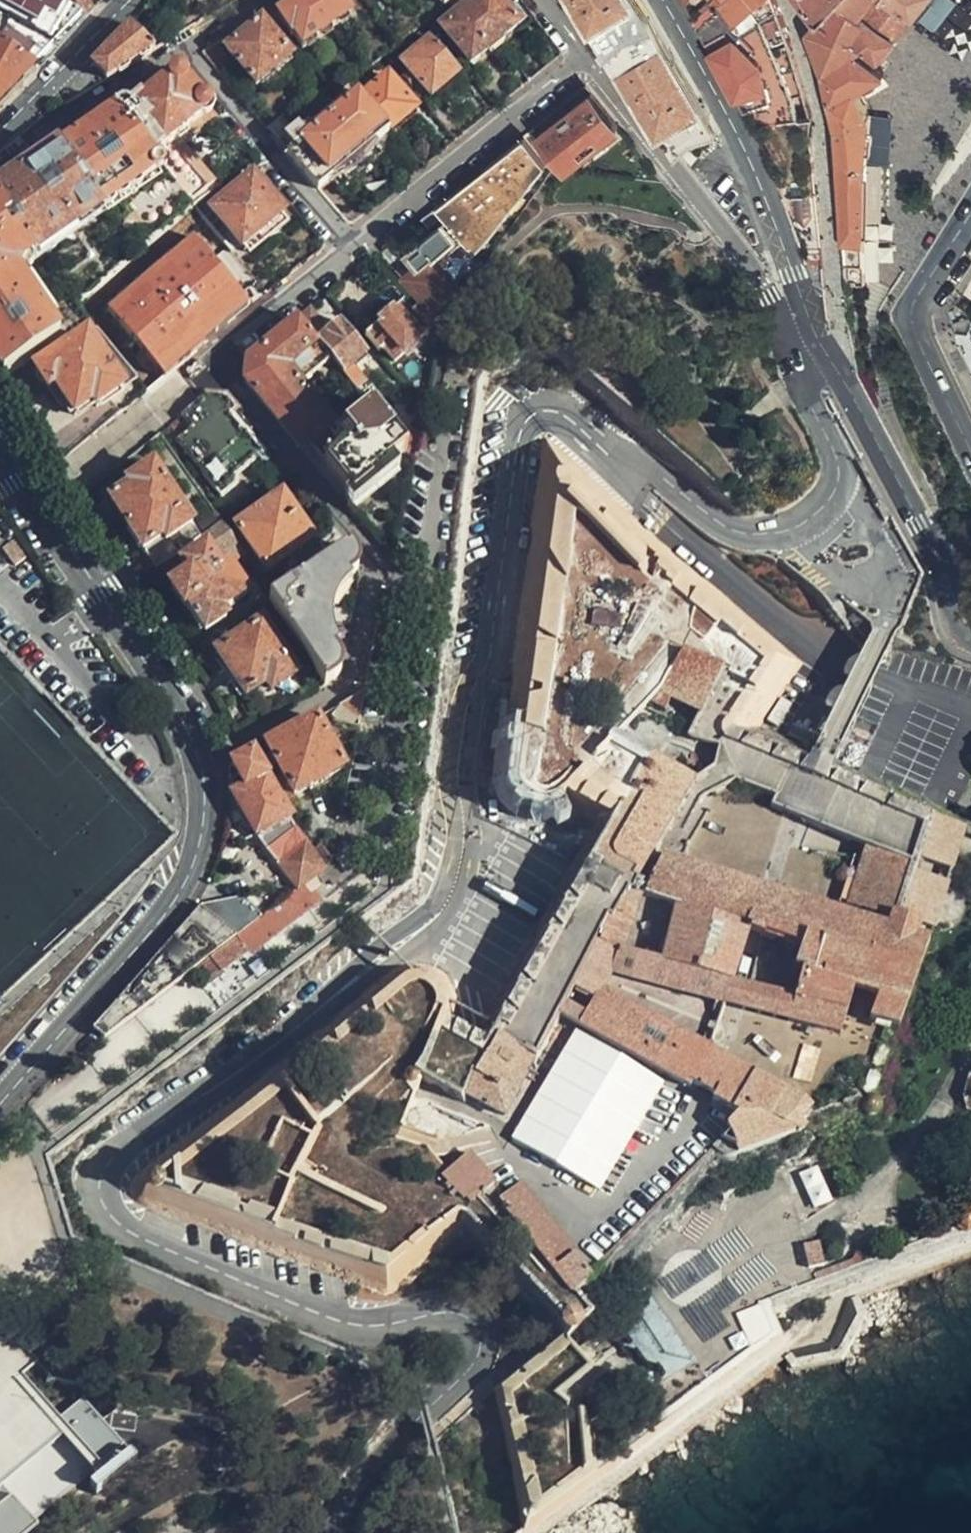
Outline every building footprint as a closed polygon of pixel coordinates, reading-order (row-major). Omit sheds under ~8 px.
[(60,0),(0,0),(0,44),(35,68),(84,18),(60,0)] [(84,18),(98,4),(94,0),(60,0),(84,18)] [(341,0),(292,0),(276,10),(295,41),(298,38),(305,47),(352,14),(341,0)] [(462,10),(443,26),(472,62),(530,15),(519,0),(512,0),(503,8),(497,0),(474,0),(462,10)] [(462,10),(474,0),(453,0),(462,10)] [(709,127),(695,105),(699,103),(642,0),(573,0),(576,4),(580,2),(628,83),(625,86),(632,98),(639,106),(642,104),(656,128),(673,149),(709,127)] [(693,21),(744,111),(745,112),(775,99),(767,61),(741,36),(736,40),(727,29),(715,13),(720,10),(711,0),(706,0),(704,9),(693,21)] [(720,10),(715,13),(727,29),(732,25),(738,32),(745,27),(741,22),(754,8),(761,21),(796,97),(806,94),(790,43),(779,15),(773,0),(711,0),(720,10)] [(837,0),(802,0),(817,19),(820,21),(837,0)] [(820,21),(878,61),(913,17),(894,5),(876,28),(872,24),(889,2),(886,0),(837,0),(820,21)] [(889,2),(894,5),(913,17),(927,0),(886,0),(889,2)] [(913,17),(931,28),(949,0),(927,0),(913,17)] [(775,99),(745,112),(776,184),(800,249),(822,246),(812,134),(803,134),(800,119),(796,97),(761,21),(741,36),(767,61),(775,99)] [(805,33),(821,75),(851,50),(814,23),(805,33)] [(292,59),(264,24),(227,50),(256,86),(292,59)] [(155,51),(129,26),(96,58),(90,65),(105,81),(155,51)] [(459,72),(432,38),(406,61),(413,70),(420,79),(431,94),(459,72)] [(0,44),(0,105),(35,68),(0,44)] [(851,50),(821,75),(837,126),(843,287),(862,287),(862,245),(864,172),(868,118),(852,91),(883,73),(851,50)] [(113,109),(162,168),(191,201),(227,174),(189,128),(211,111),(175,69),(113,109)] [(420,79),(413,70),(406,75),(414,85),(420,79)] [(390,72),(363,95),(389,128),(417,105),(406,92),(398,82),(390,72)] [(414,85),(406,75),(398,82),(406,92),(414,85)] [(566,169),(619,127),(592,93),(539,138),(547,147),(566,169)] [(301,127),(280,144),(317,187),(329,176),(375,139),(389,128),(363,95),(310,139),(301,127)] [(58,145),(101,208),(162,168),(113,109),(58,145)] [(291,110),(267,129),(280,144),(301,127),(304,124),(291,110)] [(812,134),(812,117),(800,119),(803,134),(812,134)] [(538,153),(547,147),(539,138),(532,129),(524,136),(538,153)] [(476,254),(545,161),(538,153),(524,136),(436,207),(476,254)] [(375,139),(329,176),(337,185),(382,148),(375,139)] [(0,182),(0,202),(33,250),(34,251),(101,208),(58,145),(0,182)] [(211,208),(241,246),(282,212),(251,175),(211,208)] [(1,378),(59,339),(11,266),(34,251),(33,250),(0,202),(0,377),(1,378)] [(195,206),(133,255),(110,274),(147,321),(169,303),(173,309),(186,299),(215,335),(258,300),(246,286),(243,289),(225,266),(237,256),(195,206)] [(457,279),(476,254),(436,207),(421,220),(432,232),(404,254),(415,267),(407,275),(425,295),(416,303),(428,317),(463,287),(457,279)] [(282,212),(241,246),(245,251),(286,217),(282,212)] [(83,310),(89,318),(96,328),(113,349),(129,336),(147,321),(110,274),(99,283),(107,292),(83,310)] [(145,332),(174,368),(215,335),(186,299),(173,309),(145,332)] [(365,337),(378,353),(384,349),(395,362),(430,332),(418,319),(420,317),(407,301),(365,337)] [(309,311),(298,320),(315,340),(324,330),(309,311)] [(89,318),(76,328),(78,331),(87,326),(90,332),(96,328),(89,318)] [(245,381),(302,452),(307,448),(334,425),(294,376),(312,361),(304,352),(317,342),(315,340),(298,320),(251,359),(245,381)] [(317,342),(355,388),(366,379),(355,365),(368,353),(340,322),(317,342)] [(967,332),(953,339),(970,376),(970,327),(967,332)] [(123,391),(138,380),(131,372),(113,349),(96,328),(90,332),(87,334),(123,391)] [(138,380),(146,391),(174,368),(145,332),(133,341),(147,360),(131,372),(138,380)] [(123,391),(87,334),(35,368),(58,402),(62,399),(73,414),(91,403),(96,409),(123,391)] [(129,336),(113,349),(131,372),(147,360),(133,341),(129,336)] [(205,396),(169,425),(175,433),(172,436),(218,491),(237,477),(233,472),(262,450),(230,413),(235,409),(225,397),(205,396)] [(369,483),(406,452),(399,442),(363,399),(334,425),(307,448),(351,503),(371,486),(369,483)] [(414,461),(420,436),(408,434),(399,442),(406,452),(414,461)] [(108,500),(153,566),(156,563),(175,550),(197,535),(149,465),(127,480),(129,485),(108,500)] [(228,531),(244,554),(259,575),(289,555),(297,568),(288,573),(295,583),(331,558),(282,492),(228,531)] [(175,550),(156,563),(184,604),(191,601),(209,626),(236,607),(231,601),(245,591),(228,565),(244,554),(228,531),(220,520),(197,535),(207,549),(185,564),(175,550)] [(24,560),(12,542),(2,549),(13,567),(24,560)] [(295,583),(268,601),(325,684),(338,676),(339,670),(317,622),(322,618),(323,607),(320,604),(358,569),(357,561),(353,552),(348,547),(331,558),(295,583)] [(260,622),(219,650),(245,691),(264,679),(271,688),(294,672),(289,666),(273,642),(260,622)] [(277,637),(273,642),(289,666),(294,662),(277,637)] [(245,691),(219,650),(212,655),(238,696),(245,691)] [(695,723),(718,679),(680,657),(644,706),(660,716),(667,706),(695,723)] [(328,722),(355,727),(359,705),(362,694),(328,712),(328,722)] [(314,719),(266,745),(289,789),(290,790),(296,792),(305,787),(307,790),(327,780),(325,776),(340,769),(314,719)] [(636,885),(691,781),(615,739),(567,788),(608,812),(616,798),(632,806),(600,865),(636,885)] [(306,883),(315,875),(324,869),(253,752),(230,764),(226,817),(241,809),(255,833),(301,887),(306,883)] [(792,819),(810,828),(828,790),(825,788),(828,768),(819,764),(807,760),(794,773),(790,770),(771,809),(792,819)] [(290,790),(283,794),(288,803),(299,797),(296,792),(290,790)] [(955,861),(970,822),(946,813),(937,816),(922,855),(953,867),(955,861)] [(327,866),(328,858),(319,843),(314,846),(326,867),(327,866)] [(893,919),(896,909),(915,855),(865,847),(861,860),(847,903),(893,919)] [(353,862),(347,852),(336,860),(342,869),(353,862)] [(922,922),(932,926),(949,881),(919,870),(904,911),(896,909),(893,919),(889,928),(765,889),(663,857),(635,899),(676,912),(660,966),(618,954),(633,901),(628,900),(615,925),(612,922),(561,1019),(689,1090),(691,1084),(699,1088),(714,1096),(712,1101),(738,1116),(727,1127),(729,1130),(711,1148),(723,1152),(732,1153),(801,1127),(797,1122),(801,1112),(798,1107),(711,1054),(600,988),(610,972),(729,1009),(832,1041),(846,997),(871,1004),(862,1027),(890,1036),(927,942),(917,938),(922,922)] [(847,903),(861,860),(851,857),(838,900),(847,903)] [(332,887),(341,879),(328,858),(327,866),(326,867),(324,869),(315,875),(323,885),(328,882),(332,887)] [(237,936),(193,970),(205,985),(266,937),(270,944),(320,905),(306,883),(301,887),(263,916),(237,936)] [(244,895),(200,907),(237,936),(263,916),(244,895)] [(200,907),(94,1028),(103,1040),(193,970),(237,936),(200,907)] [(662,1083),(572,1031),(509,1138),(600,1191),(662,1083)] [(462,1095),(460,1094),(449,1089),(464,1051),(432,1034),(413,1073),(413,1075),(420,1079),(459,1100),(462,1095)] [(490,1039),(460,1094),(462,1095),(497,1116),(518,1077),(514,1075),(524,1056),(490,1039)] [(403,1089),(380,1059),(335,1094),(358,1125),(403,1089)] [(413,1075),(413,1073),(409,1073),(405,1077),(403,1082),(405,1086),(409,1089),(412,1089),(418,1086),(420,1079),(413,1075)] [(463,1102),(459,1100),(420,1079),(418,1086),(413,1099),(453,1117),(463,1102)] [(488,1182),(463,1148),(431,1174),(452,1201),(456,1197),(461,1203),(488,1182)] [(416,1224),(445,1198),(408,1150),(394,1171),(416,1224)] [(820,1166),(805,1172),(818,1205),(833,1199),(820,1166)] [(158,1185),(159,1180),(158,1176),(156,1172),(151,1169),(147,1169),(142,1170),(138,1173),(137,1177),(136,1180),(137,1185),(139,1188),(143,1191),(147,1192),(152,1191),(155,1189),(158,1185)] [(469,1207),(391,1251),(282,1224),(292,1188),(288,1182),(281,1209),(167,1181),(166,1185),(186,1220),(341,1259),(338,1261),(365,1267),(376,1287),(466,1236),(472,1246),(483,1249),(491,1245),(469,1207)] [(552,1267),(569,1253),(571,1252),(518,1181),(496,1197),(551,1268),(552,1267)] [(966,1219),(962,1223),(961,1231),(962,1236),(966,1240),(970,1241),(970,1218),(966,1219)] [(814,1265),(810,1240),(795,1243),(799,1268),(814,1265)] [(583,1272),(569,1253),(552,1267),(575,1298),(588,1278),(583,1272)] [(661,1380),(696,1360),(661,1301),(627,1322),(661,1380)] [(766,1333),(751,1306),(726,1316),(741,1349),(766,1333)] [(578,1333),(579,1328),(578,1324),(576,1321),(572,1318),(568,1317),(563,1317),(559,1320),(557,1323),(555,1328),(556,1332),(559,1337),(563,1339),(567,1340),(572,1339),(575,1337),(578,1333)] [(10,1384),(36,1363),(0,1327),(0,1372),(10,1384)] [(535,1373),(552,1395),(552,1396),(594,1364),(578,1344),(565,1355),(562,1351),(535,1373)] [(121,1449),(98,1423),(121,1404),(122,1399),(111,1396),(57,1440),(10,1384),(0,1372),(0,1532),(21,1532),(121,1449)] [(496,1393),(518,1395),(520,1379),(498,1377),(496,1393)] [(552,1396),(552,1395),(508,1408),(513,1427),(558,1413),(552,1396)] [(569,1452),(564,1435),(553,1439),(558,1456),(569,1452)]
